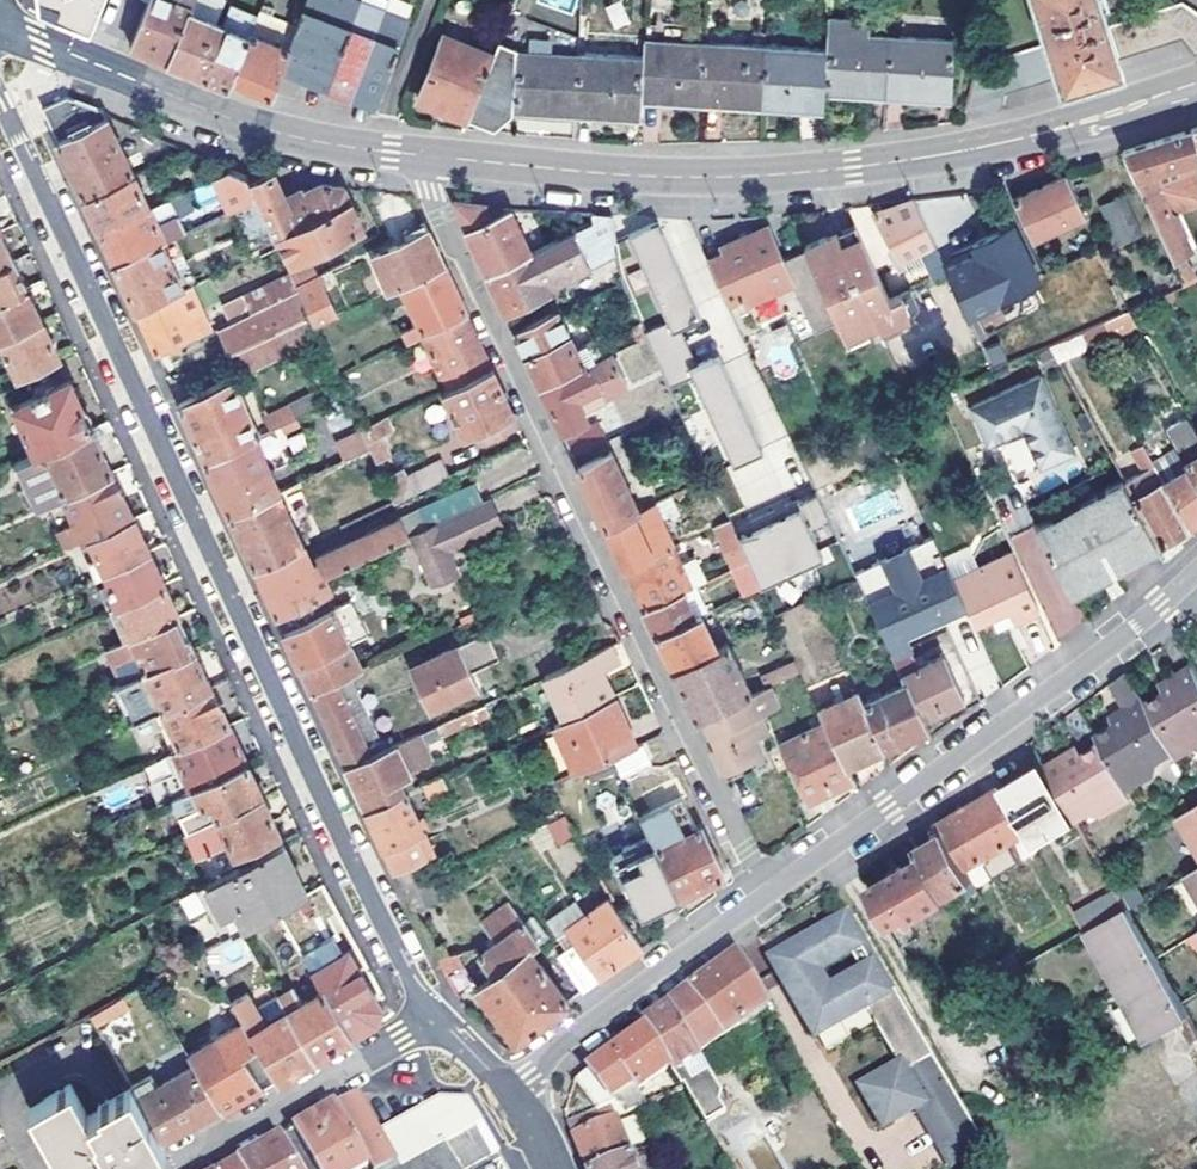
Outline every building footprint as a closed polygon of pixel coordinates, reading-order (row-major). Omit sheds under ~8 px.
[(46,8),(48,10),(64,17),(93,29),(104,0),(40,0),(46,8)] [(261,17),(234,6),(225,25),(190,9),(194,0),(150,0),(131,45),(161,57),(231,87),(235,79),(254,33),(261,17)] [(311,0),(292,0),(282,25),(261,17),(254,33),(293,47),(311,0)] [(293,47),(284,70),(308,79),(338,0),(311,0),(293,47)] [(363,0),(338,0),(308,79),(331,88),(364,0),(363,0)] [(364,0),(331,88),(347,94),(354,97),(388,9),(364,0)] [(1000,110),(1003,92),(1179,37),(1194,51),(1196,50),(1196,10),(1181,0),(1175,0),(1106,22),(1102,8),(1109,7),(1107,0),(1037,0),(1050,40),(977,63),(964,117),(1000,110)] [(614,29),(629,23),(621,2),(606,7),(614,29)] [(410,17),(388,9),(354,97),(377,106),(410,17)] [(674,30),(646,29),(645,55),(642,100),(705,103),(707,45),(673,43),(674,30)] [(293,47),(254,33),(235,79),(243,82),(275,95),(284,70),(293,47)] [(824,91),(886,94),(889,36),(827,33),(826,51),(824,91)] [(466,118),(491,55),(443,36),(420,98),(466,118)] [(954,39),(889,36),(886,94),(950,98),(954,39)] [(491,128),(515,110),(574,114),(578,51),(516,47),(517,44),(496,43),(491,55),(466,118),(491,128)] [(764,48),(707,45),(705,103),(761,106),(764,48)] [(761,106),(823,110),(824,91),(826,51),(764,48),(761,106)] [(578,51),(574,114),(641,118),(642,100),(645,55),(578,51)] [(75,177),(86,200),(135,177),(106,112),(70,95),(43,108),(75,177)] [(1189,131),(1125,153),(1173,259),(1186,254),(1195,250),(1168,187),(1175,184),(1169,169),(1196,158),(1196,129),(1189,131)] [(135,177),(141,190),(158,183),(152,169),(135,177)] [(230,171),(214,178),(230,214),(257,202),(250,187),(245,175),(230,171)] [(89,206),(100,230),(148,208),(141,190),(135,177),(86,200),(89,206)] [(1030,243),(1087,216),(1069,177),(1012,204),(1030,243)] [(346,191),(324,188),(304,198),(301,194),(284,202),(281,196),(272,178),(250,187),(257,202),(274,239),(279,237),(289,260),(293,260),(296,265),(332,250),(331,244),(364,229),(346,191)] [(116,264),(160,245),(183,235),(166,200),(148,208),(100,230),(113,258),(116,264)] [(257,202),(230,214),(251,260),(278,248),(274,239),(257,202)] [(544,211),(511,210),(492,219),(486,207),(455,202),(488,273),(559,240),(544,211)] [(949,273),(918,202),(875,221),(896,264),(923,250),(936,278),(949,273)] [(1107,209),(1125,248),(1142,240),(1125,202),(1107,209)] [(498,208),(486,207),(492,219),(511,210),(498,208)] [(543,276),(588,256),(586,251),(615,237),(613,215),(601,215),(604,220),(559,240),(488,273),(505,310),(550,289),(543,276)] [(704,318),(662,223),(632,236),(668,317),(644,328),(671,388),(695,377),(734,463),(763,450),(721,356),(699,365),(682,327),(704,318)] [(836,247),(864,234),(859,223),(830,236),(836,247)] [(405,232),(409,241),(412,247),(401,252),(398,246),(375,256),(391,292),(402,287),(446,267),(425,224),(405,232)] [(795,281),(816,328),(839,318),(806,247),(784,256),(769,224),(720,246),(723,253),(708,259),(709,262),(729,306),(744,298),(746,304),(795,281)] [(1040,279),(1017,230),(966,252),(970,260),(950,269),(967,310),(1040,279)] [(0,232),(0,267),(16,260),(10,246),(18,242),(13,231),(5,235),(3,231),(0,232)] [(830,236),(806,247),(839,318),(852,347),(883,333),(880,328),(878,322),(909,307),(903,293),(893,297),(864,234),(836,247),(830,236)] [(543,276),(550,289),(618,257),(615,237),(586,251),(588,256),(543,276)] [(412,247),(409,241),(398,246),(401,252),(412,247)] [(126,287),(138,313),(175,295),(182,292),(160,245),(116,264),(126,287)] [(1179,271),(1191,266),(1186,254),(1173,259),(1179,271)] [(0,267),(0,300),(29,287),(16,260),(0,267)] [(1085,271),(1088,277),(1110,268),(1107,261),(1085,271)] [(294,282),(318,272),(314,265),(291,275),(294,282)] [(1179,271),(1186,286),(1196,280),(1196,278),(1191,266),(1179,271)] [(446,267),(402,287),(419,324),(403,332),(408,343),(411,342),(468,315),(456,289),(446,267)] [(298,291),(299,294),(323,283),(318,272),(294,282),(298,291)] [(253,312),(298,291),(294,282),(291,275),(245,294),(251,308),(253,312)] [(323,283),(299,294),(315,327),(338,316),(323,283)] [(29,287),(0,300),(0,340),(3,338),(44,320),(29,287)] [(878,322),(880,328),(915,313),(919,300),(914,288),(903,293),(909,307),(878,322)] [(219,327),(241,377),(320,340),(315,327),(299,294),(298,291),(253,312),(219,327)] [(1166,295),(1169,301),(1175,298),(1172,292),(1166,295)] [(251,308),(245,294),(220,305),(227,319),(251,308)] [(158,355),(210,331),(204,314),(187,322),(175,295),(138,313),(147,333),(158,355)] [(1158,298),(1161,304),(1169,301),(1166,295),(1158,298)] [(1164,310),(1161,304),(1158,298),(1143,305),(1148,318),(1164,310)] [(1113,337),(1138,325),(1130,311),(1105,322),(1113,337)] [(576,350),(559,312),(516,333),(531,365),(541,386),(594,362),(587,345),(576,350)] [(468,315),(411,342),(423,367),(436,361),(451,390),(494,370),(471,321),(468,315)] [(62,359),(44,320),(3,338),(21,378),(62,359)] [(1089,349),(1113,337),(1105,322),(1080,334),(1089,349)] [(754,344),(781,381),(804,363),(777,327),(754,344)] [(627,386),(612,354),(594,362),(541,386),(562,432),(587,421),(578,400),(585,396),(588,404),(627,386)] [(451,390),(445,392),(465,435),(484,426),(513,412),(494,370),(451,390)] [(969,410),(985,449),(1022,434),(1038,473),(1076,457),(1044,379),(969,410)] [(206,459),(253,436),(259,433),(235,380),(181,405),(196,437),(206,459)] [(17,406),(38,454),(94,428),(72,381),(17,406)] [(356,389),(345,394),(348,400),(359,395),(356,389)] [(306,439),(356,417),(348,400),(345,394),(345,393),(298,415),(279,424),(282,431),(299,423),(306,439)] [(265,416),(270,428),(279,424),(298,415),(294,407),(284,411),(283,408),(265,416)] [(513,412),(484,426),(489,437),(519,424),(513,412)] [(369,414),(357,419),(362,432),(374,426),(369,414)] [(374,426),(362,432),(371,451),(376,463),(391,456),(383,437),(395,432),(389,419),(374,426)] [(1174,444),(1196,483),(1196,429),(1192,421),(1179,427),(1185,438),(1174,444)] [(1177,423),(1166,429),(1170,437),(1174,444),(1185,438),(1179,427),(1177,423)] [(573,456),(599,444),(591,425),(565,438),(573,456)] [(94,428),(38,454),(25,459),(45,503),(65,494),(113,472),(94,428)] [(219,488),(231,515),(278,493),(253,436),(206,459),(219,488)] [(1147,450),(1189,525),(1194,533),(1196,531),(1196,483),(1174,444),(1170,437),(1147,450)] [(1143,468),(1123,479),(1157,542),(1166,558),(1179,547),(1172,533),(1184,527),(1189,525),(1147,450),(1145,446),(1134,451),(1143,468)] [(371,451),(340,465),(345,476),(376,463),(371,451)] [(611,453),(579,467),(607,527),(634,514),(645,509),(640,498),(634,501),(611,453)] [(25,459),(18,463),(38,507),(45,503),(25,459)] [(428,487),(451,476),(444,460),(421,471),(428,487)] [(407,478),(414,493),(428,487),(421,471),(407,478)] [(113,472),(65,494),(86,540),(135,518),(113,472)] [(395,502),(414,493),(407,478),(404,472),(385,481),(395,502)] [(1123,479),(1123,478),(1034,526),(1068,589),(1105,569),(1157,542),(1123,479)] [(310,490),(306,480),(278,493),(231,515),(237,527),(244,543),(256,568),(305,544),(286,502),(310,490)] [(415,533),(479,502),(471,485),(407,513),(411,523),(415,533)] [(816,494),(734,531),(748,562),(760,589),(823,560),(818,549),(837,540),(816,494)] [(488,505),(485,499),(479,502),(415,533),(409,535),(431,586),(459,572),(448,549),(502,524),(491,503),(488,505)] [(312,515),(316,524),(322,537),(341,527),(332,506),(312,515)] [(645,509),(634,514),(642,531),(656,524),(648,507),(645,509)] [(642,531),(634,514),(607,527),(622,560),(626,568),(673,546),(662,521),(656,524),(642,531)] [(326,575),(409,535),(415,533),(411,523),(406,525),(401,517),(311,559),(305,544),(256,568),(268,593),(279,618),(326,596),(335,592),(326,575)] [(150,552),(135,518),(86,540),(81,542),(96,576),(104,573),(150,552)] [(729,520),(714,527),(733,569),(748,562),(734,531),(729,520)] [(308,528),(314,540),(322,537),(316,524),(308,528)] [(853,575),(891,655),(909,646),(903,635),(906,627),(927,616),(930,622),(966,605),(944,558),(935,538),(853,575)] [(673,546),(626,568),(636,589),(646,610),(684,592),(692,588),(676,554),(682,551),(678,544),(673,546)] [(966,605),(975,624),(990,617),(996,629),(1012,622),(1040,609),(1013,552),(979,569),(969,547),(944,558),(966,605)] [(114,606),(164,583),(150,552),(104,573),(111,588),(107,589),(114,606)] [(748,562),(733,569),(744,596),(760,589),(748,562)] [(180,616),(164,583),(114,606),(107,609),(121,642),(180,616)] [(651,622),(658,636),(696,618),(693,612),(684,592),(646,610),(651,622)] [(302,666),(356,642),(372,635),(356,599),(333,610),(326,596),(279,618),(299,660),(302,666)] [(699,609),(693,612),(696,618),(702,616),(699,609)] [(180,616),(121,642),(108,648),(122,681),(137,675),(195,648),(180,616)] [(674,670),(717,649),(702,616),(696,618),(658,636),(670,663),(674,670)] [(409,666),(428,709),(479,686),(473,673),(501,661),(487,631),(409,666)] [(314,693),(349,677),(367,669),(356,642),(302,666),(314,693)] [(686,695),(696,718),(751,693),(729,644),(717,649),(674,670),(686,695)] [(909,646),(891,655),(905,683),(922,717),(965,698),(943,654),(919,665),(909,646)] [(619,667),(610,647),(551,674),(572,718),(613,698),(605,680),(603,675),(619,667)] [(212,685),(195,648),(137,675),(146,694),(116,708),(124,726),(160,709),(212,685)] [(767,686),(768,685),(799,671),(794,660),(762,674),(767,686)] [(1147,705),(1176,755),(1180,762),(1196,751),(1196,680),(1190,669),(1177,677),(1182,685),(1167,694),(1147,705)] [(1128,672),(1113,683),(1126,709),(1144,699),(1128,672)] [(98,738),(124,726),(116,708),(146,694),(137,675),(122,681),(80,701),(98,738)] [(381,745),(349,677),(314,693),(322,710),(348,767),(390,748),(387,742),(381,745)] [(811,696),(816,706),(825,724),(844,764),(883,747),(862,703),(850,677),(811,696)] [(1162,685),(1167,694),(1182,685),(1177,677),(1162,685)] [(905,683),(862,703),(883,747),(927,727),(922,717),(905,683)] [(212,685),(160,709),(177,748),(229,724),(212,685)] [(751,693),(696,718),(701,728),(723,774),(744,763),(765,752),(758,737),(766,733),(758,715),(778,706),(768,685),(767,686),(751,693)] [(583,770),(610,758),(619,754),(635,747),(617,705),(613,698),(572,718),(560,723),(579,772),(583,770)] [(1116,726),(1097,737),(1102,746),(1129,792),(1157,775),(1153,768),(1176,755),(1147,705),(1144,699),(1126,709),(1125,709),(1130,718),(1116,726)] [(1111,717),(1116,726),(1130,718),(1125,709),(1111,717)] [(397,745),(403,756),(463,728),(459,716),(436,727),(397,745)] [(247,763),(229,724),(177,748),(173,750),(189,788),(247,763)] [(844,764),(825,724),(781,746),(807,799),(851,779),(844,764)] [(628,774),(655,761),(647,742),(635,747),(619,754),(628,774)] [(397,745),(390,748),(348,767),(364,803),(368,812),(407,794),(401,782),(412,776),(403,756),(397,745)] [(1102,746),(1081,758),(1068,766),(1063,758),(1044,770),(1045,772),(1076,825),(1093,815),(1103,819),(1134,801),(1129,792),(1102,746)] [(505,748),(496,753),(506,776),(515,771),(505,748)] [(173,750),(163,754),(181,792),(189,788),(173,750)] [(1068,766),(1081,758),(1076,750),(1063,758),(1068,766)] [(610,758),(583,770),(590,784),(617,772),(610,758)] [(247,763),(189,788),(181,792),(175,795),(190,829),(263,796),(247,763)] [(749,773),(744,763),(723,774),(727,783),(749,773)] [(1031,780),(1045,772),(1044,770),(1042,765),(1022,777),(1026,783),(1031,780)] [(1026,783),(1022,777),(1015,781),(1003,789),(1023,825),(1037,851),(1078,828),(1076,825),(1045,772),(1031,780),(1026,783)] [(444,777),(421,787),(429,801),(449,791),(444,777)] [(1023,825),(1003,789),(962,812),(939,825),(945,835),(965,869),(1019,836),(1023,825)] [(424,831),(407,794),(368,812),(383,844),(390,859),(404,889),(434,876),(415,835),(424,831)] [(280,834),(263,796),(190,829),(188,830),(201,860),(232,844),(237,854),(280,834)] [(647,834),(655,849),(695,830),(680,797),(639,817),(647,834)] [(1178,822),(1196,853),(1196,811),(1178,822)] [(566,816),(551,822),(561,842),(576,834),(566,816)] [(551,822),(537,829),(548,849),(561,842),(551,822)] [(655,849),(678,895),(710,879),(721,874),(700,828),(695,830),(655,849)] [(665,901),(678,895),(655,849),(647,834),(612,851),(622,873),(621,873),(640,913),(665,901)] [(924,858),(947,897),(972,882),(965,869),(945,835),(920,850),(924,858)] [(214,919),(198,928),(209,947),(308,893),(283,842),(242,864),(210,881),(207,882),(224,914),(214,919)] [(201,860),(210,881),(242,864),(237,854),(232,844),(201,860)] [(869,891),(892,928),(908,919),(910,923),(949,900),(947,897),(924,858),(906,869),(893,877),(869,891)] [(893,877),(906,869),(903,863),(890,871),(893,877)] [(1185,880),(1196,900),(1196,873),(1185,880)] [(717,892),(710,879),(678,895),(687,914),(717,892)] [(1082,930),(1122,907),(1106,879),(1067,903),(1082,930)] [(207,882),(197,888),(214,919),(224,914),(207,882)] [(1115,891),(1128,912),(1141,904),(1128,883),(1115,891)] [(567,929),(586,915),(574,899),(545,920),(557,935),(567,929)] [(618,961),(640,945),(607,900),(586,915),(567,929),(578,944),(560,957),(583,988),(600,974),(618,961)] [(533,950),(549,938),(535,917),(525,924),(510,904),(483,923),(498,944),(482,956),(496,978),(533,950)] [(1082,930),(1024,964),(1085,1071),(1142,1040),(1173,1023),(1186,1016),(1182,1009),(1154,961),(1127,916),(1122,907),(1082,930)] [(979,1131),(847,912),(798,942),(802,949),(774,966),(818,1038),(867,1009),(902,1066),(866,1087),(890,1126),(922,1108),(947,1150),(979,1131)] [(290,932),(284,923),(277,927),(282,937),(290,932)] [(299,956),(306,971),(341,955),(334,940),(299,956)] [(802,949),(798,942),(770,959),(774,966),(802,949)] [(515,1041),(570,1002),(533,950),(496,978),(479,990),(515,1041)] [(446,974),(457,996),(476,985),(459,951),(448,952),(439,960),(446,974)] [(995,980),(1022,965),(1013,951),(986,965),(995,980)] [(313,972),(324,990),(352,1037),(375,1024),(377,1016),(380,1009),(377,1004),(346,954),(313,972)] [(714,972),(690,990),(718,1038),(769,1005),(739,954),(714,972)] [(147,981),(89,1012),(96,1023),(153,992),(147,981)] [(278,995),(287,1011),(314,1058),(322,1054),(352,1037),(324,990),(303,1002),(294,986),(278,995)] [(691,1059),(720,1042),(718,1038),(690,990),(667,1006),(644,1022),(648,1027),(672,1064),(675,1068),(691,1059)] [(314,1058),(287,1011),(266,1022),(249,992),(233,1001),(244,1020),(257,1045),(276,1079),(285,1075),(314,1058)] [(1173,1023),(1196,1062),(1196,1061),(1196,1035),(1186,1016),(1173,1023)] [(187,1052),(194,1064),(217,1106),(220,1111),(244,1098),(262,1087),(243,1053),(257,1045),(244,1020),(187,1052)] [(1142,1040),(1182,1111),(1142,1134),(1163,1168),(1196,1168),(1196,1061),(1196,1062),(1173,1023),(1142,1040)] [(672,1064),(648,1027),(638,1035),(604,1061),(578,1080),(575,1082),(599,1110),(612,1104),(614,1103),(618,1102),(623,1102),(626,1104),(627,1106),(629,1109),(643,1103),(635,1092),(672,1064)] [(276,1079),(257,1045),(243,1053),(262,1087),(275,1080),(276,1079)] [(675,1068),(686,1086),(693,1098),(708,1124),(722,1114),(691,1059),(675,1068)] [(217,1106),(194,1064),(156,1084),(152,1076),(133,1086),(162,1136),(172,1131),(217,1106)] [(101,1104),(88,1111),(70,1080),(28,1103),(64,1168),(131,1168),(129,1165),(150,1153),(167,1144),(165,1142),(162,1136),(133,1086),(130,1083),(116,1091),(99,1100),(101,1104)] [(686,1086),(661,1096),(666,1109),(693,1098),(686,1086)] [(442,1096),(382,1129),(359,1091),(335,1105),(370,1164),(373,1168),(408,1168),(488,1123),(474,1098),(442,1096)] [(568,1122),(585,1164),(587,1168),(596,1168),(632,1154),(612,1104),(599,1110),(568,1122)] [(296,1128),(320,1168),(362,1168),(370,1164),(335,1105),(328,1109),(296,1128)] [(502,1147),(488,1123),(408,1168),(462,1168),(502,1147)] [(988,1146),(979,1131),(947,1150),(956,1165),(988,1146)] [(247,1168),(301,1168),(282,1135),(261,1147),(241,1159),(247,1168)] [(596,1168),(638,1168),(632,1154),(596,1168)] [(222,1168),(247,1168),(241,1159),(234,1162),(222,1168)]
